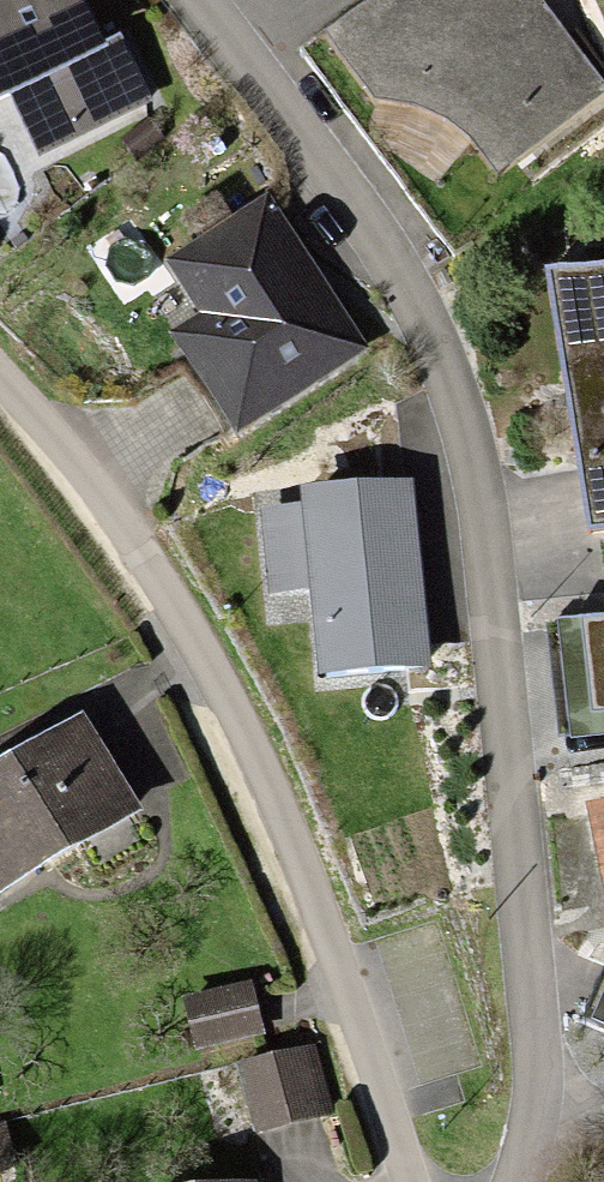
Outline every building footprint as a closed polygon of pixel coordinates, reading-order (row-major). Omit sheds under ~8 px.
[(27,168),(160,108),(124,27),(80,47),(59,0),(0,0),(0,107),(27,168)] [(323,46),(362,106),(509,173),(603,105),(603,60),(536,0),(396,0),(323,46)] [(266,201),(160,265),(185,306),(148,329),(218,445),(361,358),(266,201)] [(525,285),(562,545),(603,539),(603,274),(525,285)] [(538,627),(549,749),(603,744),(603,621),(538,627)] [(0,792),(0,896),(127,818),(81,743),(0,792)] [(581,828),(603,933),(603,823),(581,828)] [(311,1060),(248,1071),(258,1129),(321,1118),(311,1060)]
